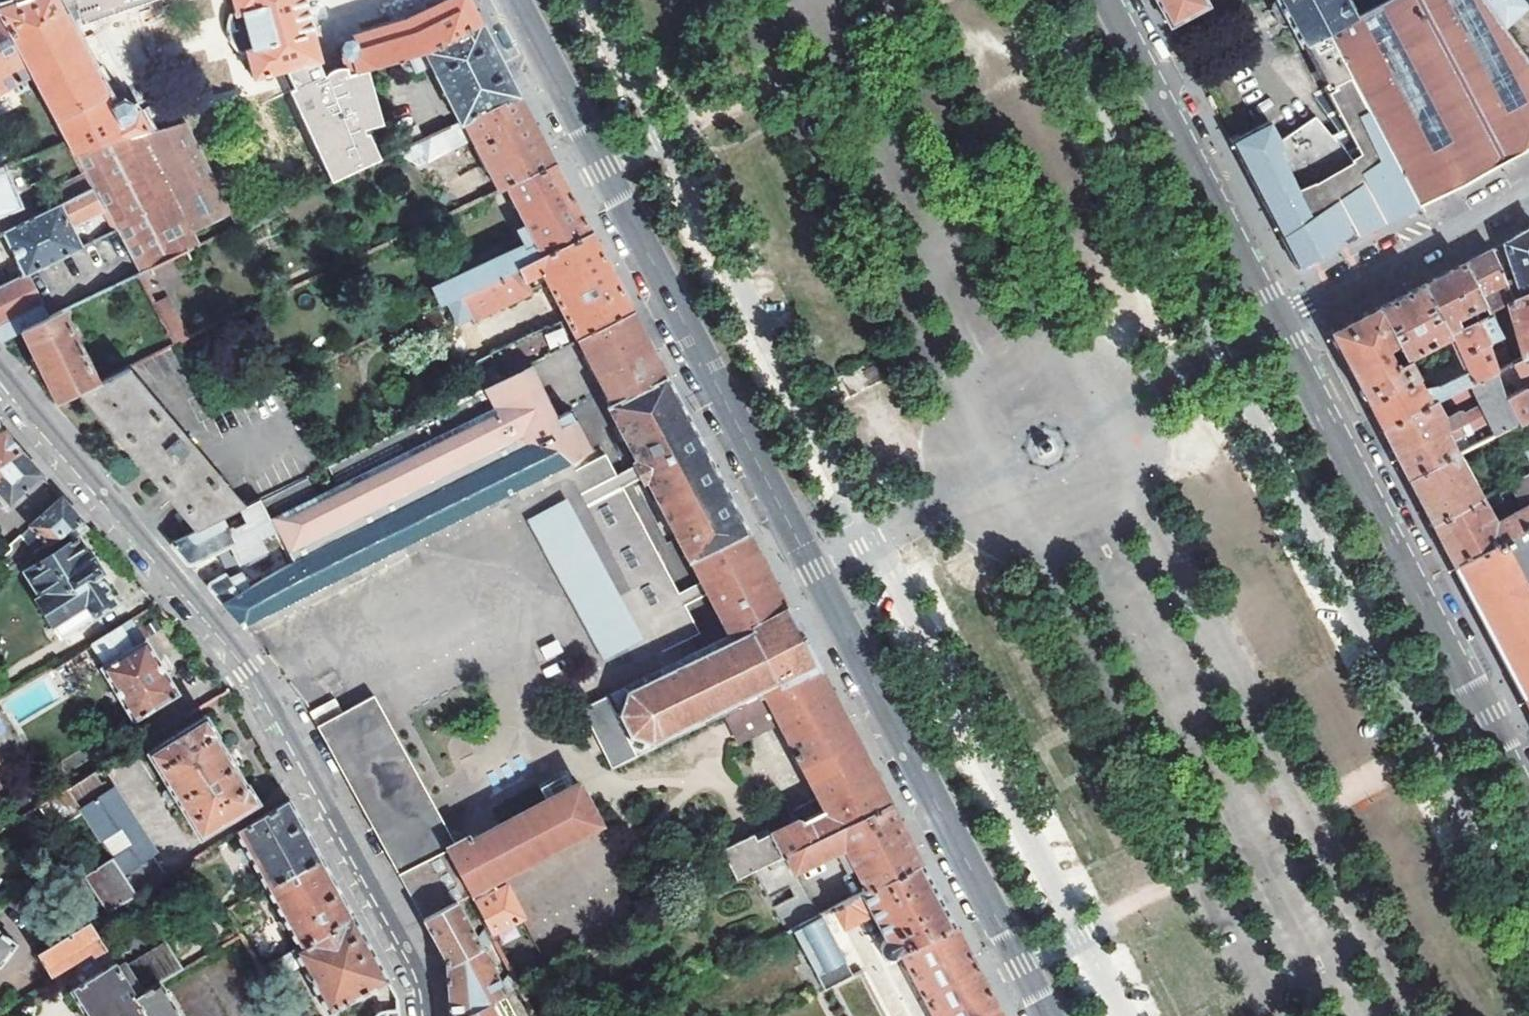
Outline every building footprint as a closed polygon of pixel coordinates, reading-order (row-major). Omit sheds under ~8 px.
[(26,0),(0,10),(0,18),(30,75),(66,141),(74,156),(101,147),(145,133),(138,115),(132,117),(130,112),(129,110),(127,108),(124,106),(120,107),(116,108),(112,110),(105,97),(106,96),(105,92),(102,93),(91,70),(93,69),(91,66),(88,65),(76,41),(78,40),(76,37),(74,38),(60,12),(74,7),(79,25),(153,0),(27,0),(26,0)] [(233,14),(230,15),(226,18),(224,23),(225,30),(225,34),(226,38),(228,42),(231,48),(233,52),(236,54),(239,54),(241,54),(244,53),(251,79),(256,79),(261,99),(288,92),(362,70),(404,57),(422,52),(481,24),(468,0),(441,0),(442,2),(411,17),(351,36),(352,38),(342,42),(341,43),(341,44),(340,46),(340,48),(342,55),(321,61),(305,0),(230,0),(233,14)] [(1164,18),(1168,25),(1206,5),(1203,0),(1155,0),(1164,18)] [(1269,2),(1267,6),(1277,27),(1280,27),(1286,24),(1298,48),(1302,46),(1324,34),(1326,33),(1354,20),(1351,15),(1354,13),(1349,3),(1345,4),(1343,0),(1273,0),(1269,2)] [(1418,207),(1448,191),(1528,149),(1528,64),(1501,27),(1481,0),(1396,0),(1354,20),(1326,33),(1350,77),(1418,207)] [(1501,27),(1524,7),(1518,0),(1481,0),(1501,27)] [(30,75),(0,18),(0,92),(30,75)] [(430,67),(460,123),(518,95),(514,87),(481,24),(422,52),(404,57),(413,75),(430,67)] [(1326,90),(1333,86),(1350,77),(1326,33),(1324,34),(1302,46),(1326,90)] [(332,184),(379,161),(367,136),(364,137),(360,129),(379,123),(362,70),(288,92),(332,184)] [(1235,136),(1227,141),(1297,269),(1418,207),(1350,77),(1333,86),(1335,89),(1327,93),(1347,131),(1366,167),(1359,171),(1336,137),(1334,138),(1315,124),(1277,143),(1267,123),(1236,139),(1235,136)] [(473,139),(499,190),(507,187),(554,164),(550,155),(518,95),(460,123),(400,151),(411,159),(425,153),(429,161),(473,139)] [(189,235),(230,215),(227,209),(182,121),(145,133),(101,147),(151,242),(127,254),(116,259),(104,265),(106,268),(40,304),(48,318),(61,312),(147,271),(185,253),(196,248),(189,235)] [(1347,131),(1336,137),(1359,171),(1366,167),(1347,131)] [(101,210),(112,231),(115,230),(127,254),(151,242),(101,147),(74,156),(84,176),(90,189),(101,210)] [(434,304),(435,308),(445,303),(591,233),(562,179),(554,164),(507,187),(537,244),(523,251),(521,247),(435,289),(441,300),(434,304)] [(56,190),(62,203),(90,189),(84,176),(56,190)] [(8,212),(12,206),(2,185),(0,186),(0,185),(0,216),(8,212)] [(1,233),(21,275),(78,247),(68,226),(101,210),(90,189),(62,203),(1,233)] [(234,223),(237,229),(246,224),(236,205),(227,209),(230,215),(234,223)] [(237,229),(234,223),(219,231),(221,236),(237,229)] [(1488,312),(1507,305),(1528,296),(1528,229),(1503,245),(1512,277),(1501,280),(1492,250),(1477,258),(1463,265),(1485,305),(1488,312)] [(104,235),(116,259),(127,254),(115,230),(112,231),(104,235)] [(445,303),(454,321),(458,326),(473,318),(475,321),(533,291),(532,289),(546,281),(564,316),(549,324),(547,322),(489,352),(489,354),(475,362),(487,383),(519,367),(577,338),(632,311),(611,271),(591,233),(445,303)] [(92,241),(104,265),(116,259),(104,235),(92,241)] [(40,304),(106,268),(104,265),(92,241),(78,247),(21,275),(0,285),(0,323),(40,304)] [(147,271),(159,295),(196,277),(185,253),(147,271)] [(1422,286),(1449,336),(1462,329),(1457,320),(1485,305),(1463,265),(1455,269),(1422,286)] [(1414,377),(1442,363),(1448,359),(1439,340),(1446,337),(1449,336),(1422,286),(1401,297),(1379,308),(1414,377)] [(1507,305),(1523,358),(1528,355),(1528,296),(1507,305)] [(153,306),(174,344),(187,339),(166,299),(153,306)] [(435,332),(454,321),(445,303),(435,308),(419,316),(425,329),(435,332)] [(48,318),(40,304),(0,323),(0,340),(0,341),(21,331),(48,318)] [(1368,402),(1414,377),(1379,308),(1369,313),(1331,333),(1358,384),(1368,402)] [(750,625),(782,685),(819,667),(778,589),(643,331),(637,320),(632,311),(577,338),(610,403),(607,405),(636,460),(634,466),(641,479),(644,480),(646,480),(727,636),(750,625)] [(21,331),(57,401),(75,392),(96,382),(61,312),(48,318),(21,331)] [(1380,425),(1382,429),(1496,369),(1491,356),(1488,345),(1502,338),(1490,314),(1462,329),(1449,336),(1446,337),(1465,372),(1425,393),(1421,386),(1447,372),(1442,363),(1414,377),(1368,402),(1380,425)] [(1488,345),(1491,356),(1506,350),(1502,338),(1488,345)] [(191,530),(260,496),(322,465),(280,382),(213,415),(174,344),(96,382),(75,392),(143,474),(191,530)] [(1491,356),(1496,369),(1511,363),(1506,350),(1491,356)] [(1519,367),(1528,364),(1528,355),(1523,358),(1517,361),(1519,367)] [(841,371),(862,441),(900,429),(879,360),(841,371)] [(1511,363),(1496,369),(1505,395),(1526,388),(1519,367),(1517,361),(1511,363)] [(224,600),(222,602),(242,625),(244,624),(593,451),(578,419),(574,420),(569,411),(546,421),(519,367),(487,383),(485,384),(491,395),(265,506),(272,521),(293,564),(251,586),(224,600)] [(1516,425),(1505,395),(1496,369),(1382,429),(1386,437),(1409,481),(1458,455),(1516,425)] [(1505,395),(1516,425),(1528,420),(1528,396),(1526,388),(1505,395)] [(20,450),(5,429),(3,431),(0,427),(0,462),(20,450)] [(1521,447),(1528,462),(1528,444),(1521,447)] [(8,502),(41,474),(20,450),(0,462),(0,493),(8,502)] [(1432,525),(1482,500),(1458,455),(1409,481),(1418,498),(1432,525)] [(1508,486),(1522,513),(1525,520),(1528,518),(1528,476),(1508,486)] [(1506,503),(1513,517),(1522,513),(1508,486),(1482,500),(1432,525),(1444,548),(1446,551),(1495,527),(1485,508),(1488,507),(1493,509),(1506,503)] [(191,530),(170,541),(188,562),(230,542),(241,562),(246,560),(249,566),(270,555),(258,533),(261,526),(272,521),(265,506),(260,496),(191,530)] [(4,557),(10,564),(31,552),(65,530),(66,531),(83,521),(61,497),(9,544),(12,548),(9,551),(6,554),(4,557)] [(534,516),(608,658),(644,639),(570,497),(534,516)] [(1525,520),(1522,513),(1513,517),(1495,527),(1446,551),(1450,559),(1454,565),(1528,527),(1528,518),(1525,520)] [(38,599),(62,637),(120,600),(101,573),(105,570),(95,553),(91,555),(78,535),(90,529),(83,521),(66,531),(65,530),(31,552),(37,563),(25,570),(41,595),(38,599)] [(1454,565),(1517,687),(1524,700),(1528,697),(1528,527),(1454,565)] [(210,585),(224,600),(251,586),(244,574),(232,581),(228,575),(210,585)] [(101,667),(134,720),(179,693),(147,639),(133,647),(129,638),(139,632),(131,619),(93,642),(93,644),(105,664),(101,667)] [(584,707),(616,768),(724,714),(782,685),(750,625),(727,636),(584,707)] [(771,711),(778,723),(826,814),(809,823),(802,821),(797,819),(793,816),(788,813),(783,816),(787,824),(770,833),(756,840),(753,834),(722,849),(737,878),(754,870),(890,802),(854,734),(819,667),(782,685),(724,714),(740,743),(753,736),(754,720),(771,711)] [(227,706),(235,702),(229,690),(220,695),(227,706)] [(352,734),(340,712),(332,699),(311,710),(327,731),(365,805),(361,807),(399,875),(446,849),(445,848),(471,835),(467,830),(441,831),(436,834),(434,830),(429,832),(423,819),(426,817),(376,720),(352,734)] [(366,700),(340,712),(352,734),(376,720),(366,700)] [(754,720),(753,736),(778,723),(771,711),(754,720)] [(200,836),(258,802),(247,783),(244,784),(216,735),(218,734),(206,715),(148,751),(170,788),(165,790),(164,797),(167,802),(173,804),(178,801),(200,836)] [(118,866),(135,893),(166,875),(153,855),(158,851),(115,788),(109,791),(104,783),(100,785),(92,772),(65,788),(81,811),(101,840),(112,857),(118,866)] [(470,894),(475,904),(497,892),(492,882),(599,825),(580,785),(578,784),(471,835),(445,848),(446,849),(454,865),(462,879),(470,894)] [(54,828),(81,811),(65,788),(38,805),(54,828)] [(267,888),(320,858),(304,828),(288,798),(236,830),(236,832),(267,888)] [(866,892),(922,863),(906,832),(890,802),(754,870),(769,899),(802,882),(797,873),(843,849),(866,892)] [(756,840),(770,833),(767,827),(753,834),(756,840)] [(399,875),(407,891),(454,865),(446,849),(399,875)] [(84,875),(106,911),(135,893),(118,866),(112,857),(84,875)] [(299,947),(352,916),(336,887),(320,858),(267,888),(299,947)] [(986,984),(950,916),(922,863),(866,892),(835,908),(844,926),(846,928),(860,920),(862,916),(861,912),(870,907),(887,940),(881,943),(879,946),(887,961),(901,954),(934,1015),(1003,1015),(986,984)] [(407,891),(415,904),(462,879),(454,865),(407,891)] [(725,872),(713,878),(718,887),(730,882),(725,872)] [(415,904),(423,920),(456,902),(470,894),(462,879),(415,904)] [(488,928),(492,936),(524,918),(507,886),(497,892),(475,904),(488,928)] [(793,930),(819,916),(806,891),(774,908),(787,933),(793,930)] [(445,966),(481,947),(494,940),(492,936),(488,928),(477,941),(456,902),(423,920),(427,926),(444,958),(445,966)] [(863,970),(854,975),(853,974),(822,915),(819,916),(793,930),(825,990),(832,987),(848,1015),(887,1015),(863,970)] [(327,1013),(387,979),(366,941),(352,916),(299,947),(282,958),(285,965),(294,968),(302,964),(327,1013)] [(96,956),(107,949),(89,921),(88,920),(36,951),(49,973),(91,949),(96,956)] [(14,943),(0,931),(0,961),(14,943)] [(450,1015),(455,1015),(518,985),(511,972),(501,985),(481,947),(445,966),(445,973),(450,1015)] [(147,1015),(135,997),(137,996),(115,962),(70,988),(87,1015),(146,1015),(147,1015)] [(160,983),(137,996),(135,997),(147,1015),(179,1015),(160,983)] [(519,986),(518,985),(455,1015),(535,1015),(519,986)]
